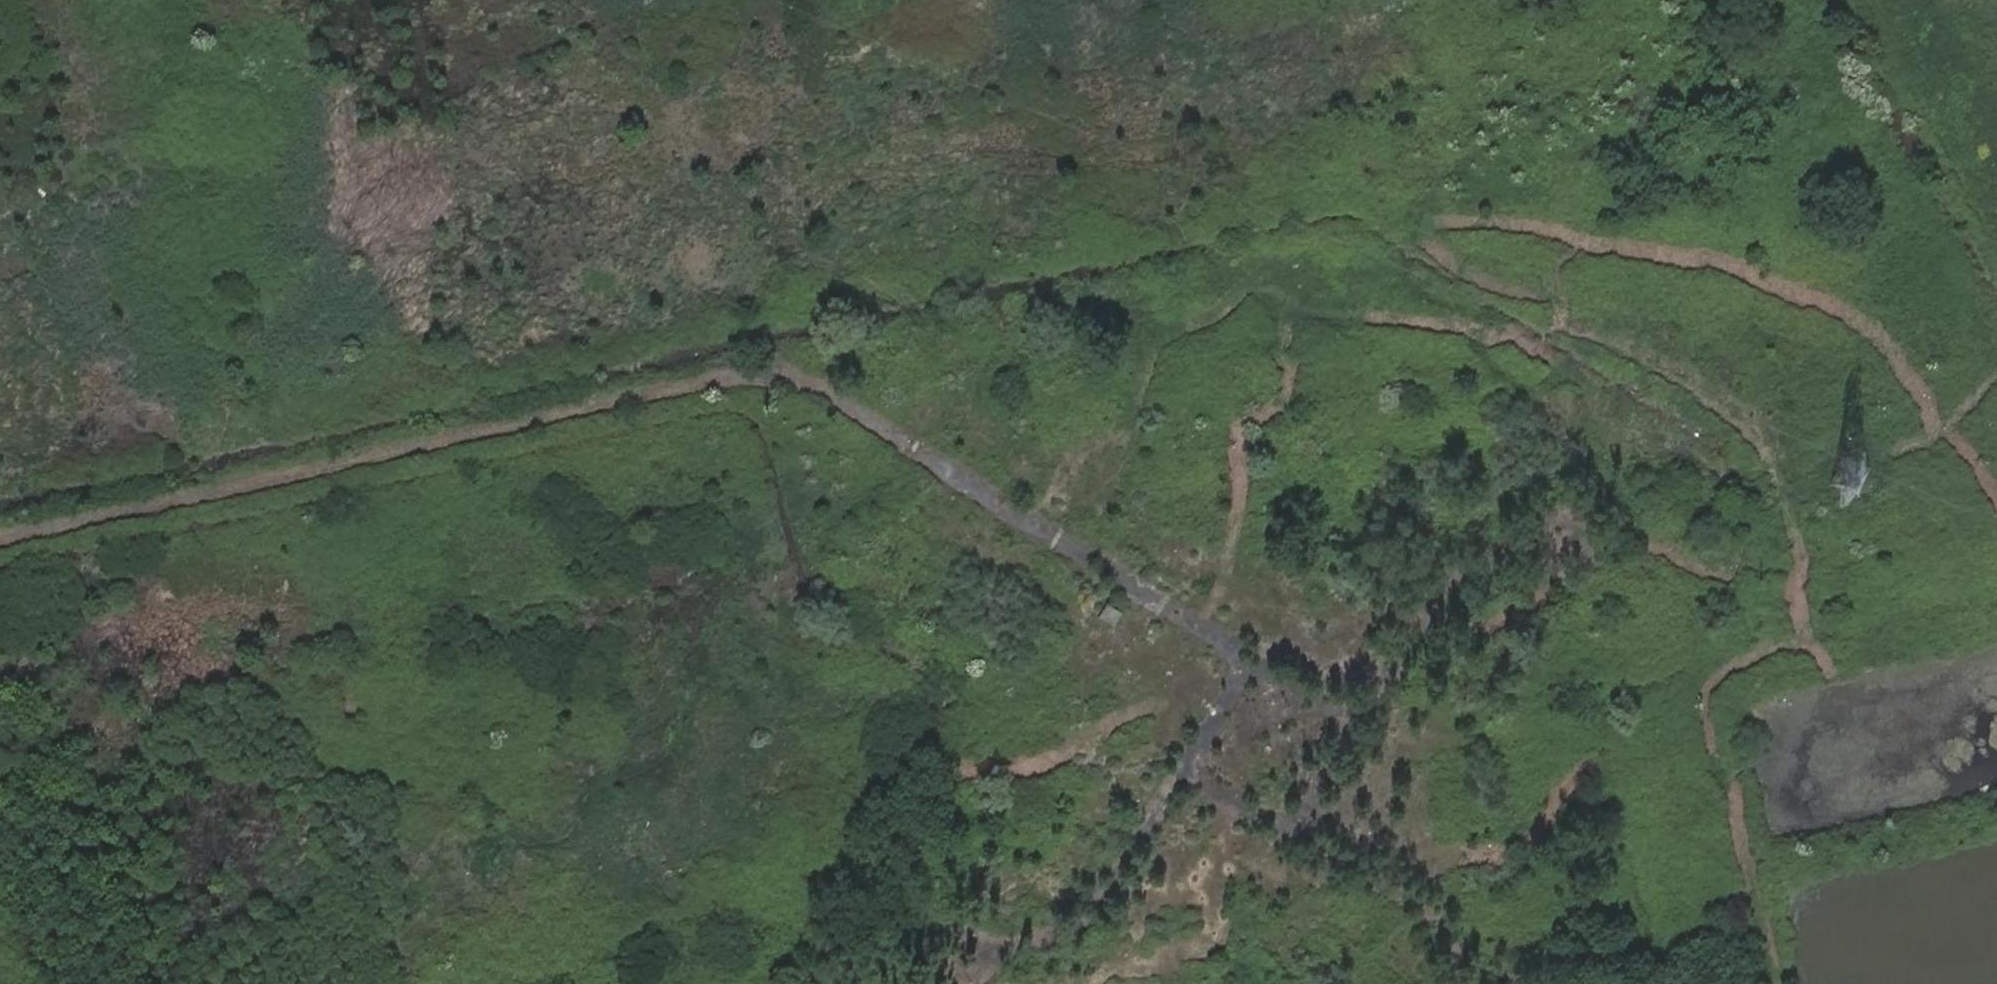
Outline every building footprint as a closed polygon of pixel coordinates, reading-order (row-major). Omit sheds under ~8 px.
[(1111,625),(1119,612),(1105,603),(1097,616),(1111,625)]
